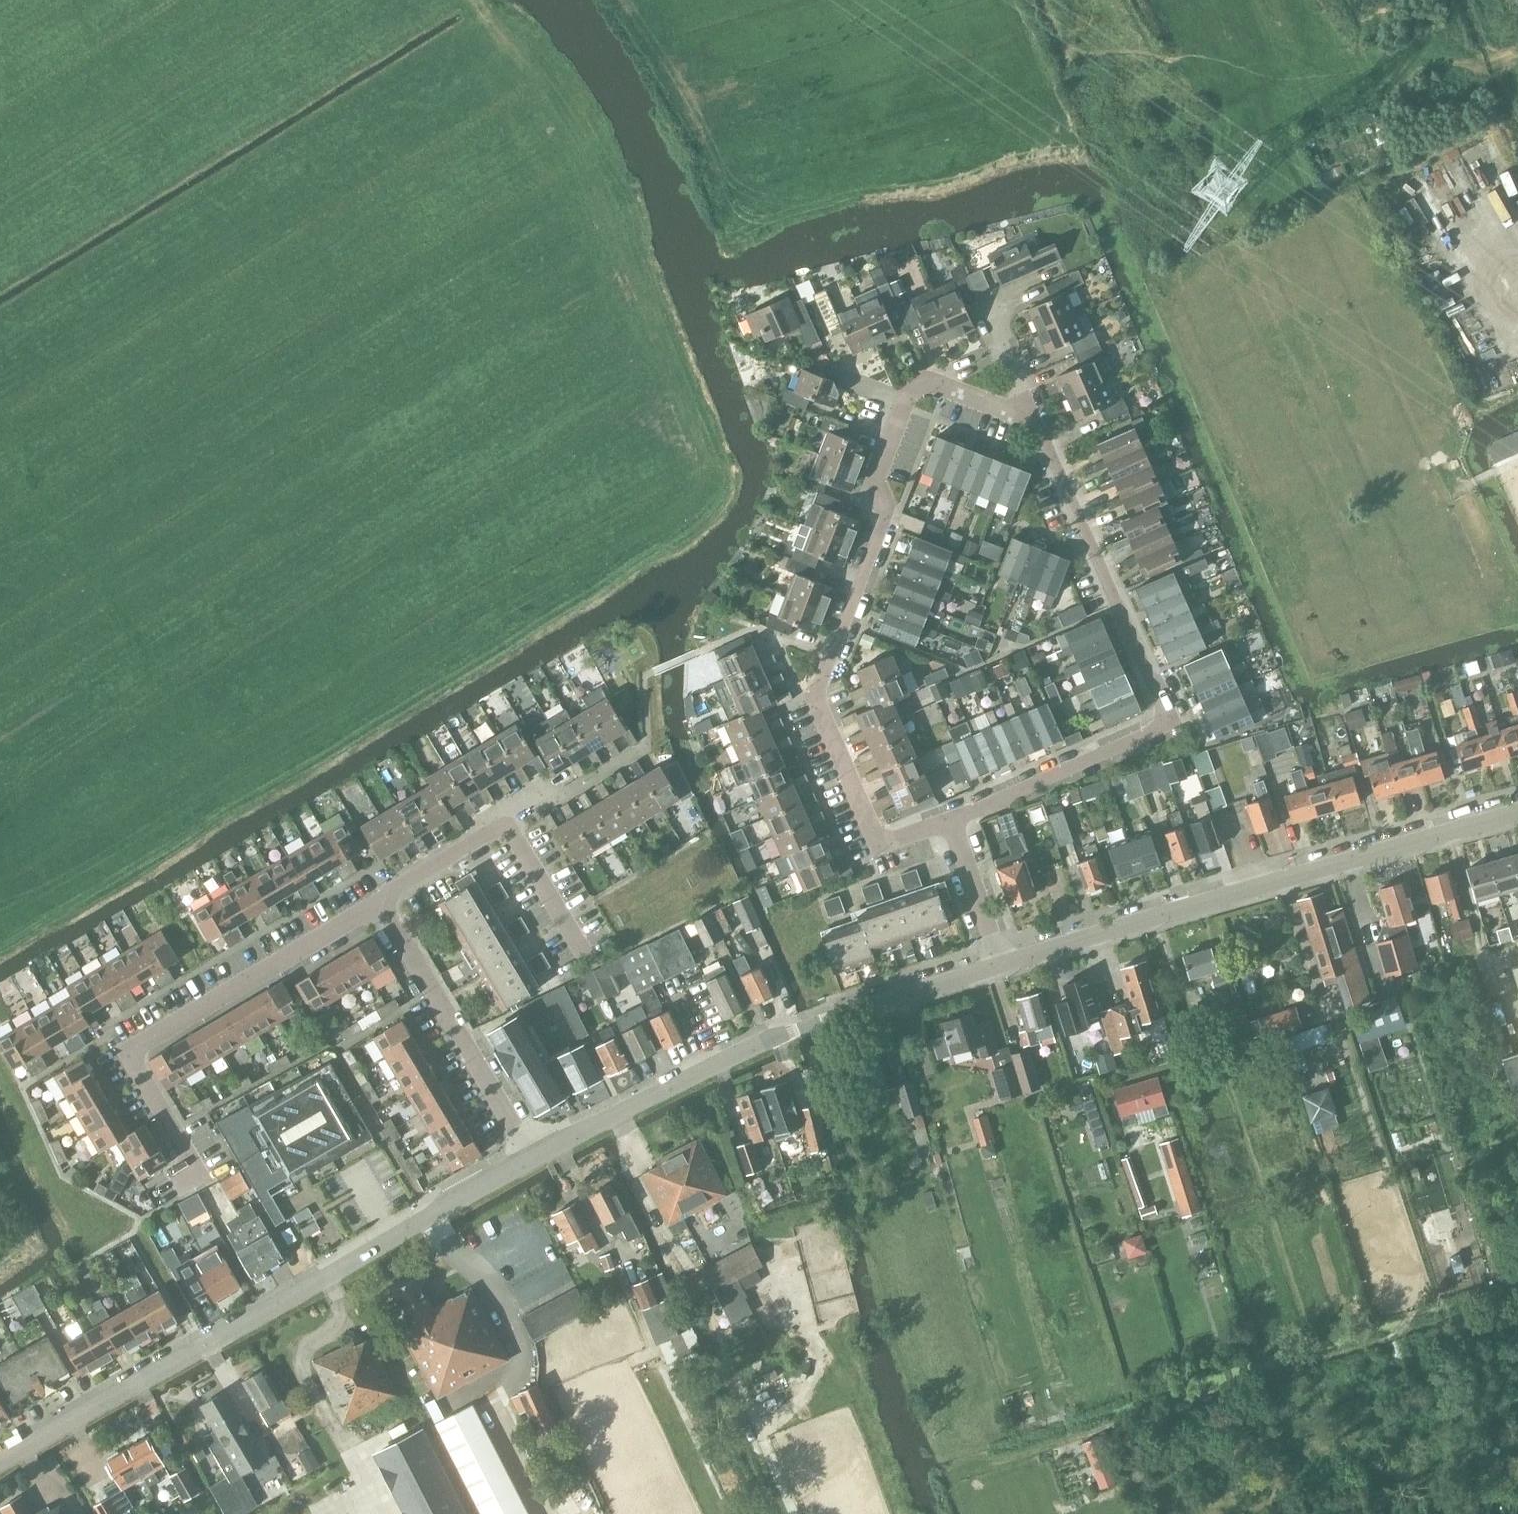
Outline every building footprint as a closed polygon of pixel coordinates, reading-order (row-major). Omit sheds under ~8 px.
[(1477,141),(1484,162),(1499,157),(1492,136),(1477,141)] [(1496,241),(1516,231),(1502,202),(1481,212),(1496,241)] [(987,256),(1000,285),(1061,258),(1054,243),(1030,254),(1024,239),(987,256)] [(981,269),(965,276),(976,300),(992,293),(981,269)] [(974,328),(964,305),(976,300),(965,276),(932,291),(952,338),(974,328)] [(1027,309),(1037,331),(1076,314),(1067,294),(1075,290),(1069,276),(1045,287),(1051,299),(1027,309)] [(854,297),(858,306),(875,344),(896,335),(886,311),(898,306),(888,282),(854,297)] [(875,344),(858,306),(837,315),(825,289),(812,294),(830,336),(842,331),(853,354),(875,344)] [(908,329),(920,324),(930,347),(952,338),(932,291),(898,306),(908,329)] [(746,316),(756,336),(763,333),(766,340),(798,326),(807,346),(820,341),(802,299),(790,304),(787,298),(746,316)] [(1070,343),(1075,355),(1099,344),(1094,331),(1085,335),(1076,314),(1037,331),(1047,353),(1070,343)] [(1057,376),(1067,398),(1105,382),(1096,361),(1105,357),(1099,344),(1075,355),(1080,366),(1057,376)] [(1034,373),(1040,384),(1075,366),(1069,355),(1034,373)] [(810,398),(822,403),(833,407),(839,393),(833,381),(803,369),(794,392),(786,388),(782,400),(805,409),(810,398)] [(1105,382),(1067,398),(1076,420),(1100,410),(1105,422),(1129,411),(1123,399),(1114,402),(1105,382)] [(868,446),(844,437),(848,426),(825,417),(812,451),(859,469),(868,446)] [(1099,448),(1104,460),(1106,463),(1142,446),(1134,427),(1098,443),(1098,441),(1082,448),(1085,455),(1099,448)] [(936,494),(941,480),(955,444),(935,436),(922,472),(934,477),(928,491),(936,494)] [(954,502),(960,487),(974,451),(955,444),(941,480),(952,484),(947,499),(954,502)] [(1107,466),(1112,478),(1114,481),(1151,465),(1142,446),(1106,463),(1104,460),(1090,466),(1093,473),(1107,466)] [(812,451),(799,484),(817,492),(822,493),(827,482),(850,491),(859,469),(812,451)] [(973,509),(978,494),(992,458),(974,451),(960,487),(971,491),(965,506),(973,509)] [(991,516),(997,501),(1011,466),(992,458),(978,494),(990,499),(984,513),(991,516)] [(1116,485),(1121,496),(1122,499),(1159,483),(1151,465),(1114,481),(1112,478),(1098,484),(1101,491),(1116,485)] [(1011,466),(997,501),(1008,506),(1003,520),(1010,523),(1016,509),(1017,509),(1030,473),(1011,466)] [(1167,502),(1159,483),(1122,499),(1121,496),(1106,503),(1109,509),(1124,503),(1130,516),(1130,518),(1157,505),(1158,506),(1167,502)] [(804,525),(812,528),(851,543),(860,521),(836,512),(841,500),(822,493),(817,492),(804,525)] [(1166,524),(1175,519),(1167,502),(1158,506),(1157,505),(1130,518),(1130,516),(1122,520),(1121,518),(1105,525),(1108,532),(1123,525),(1128,537),(1129,540),(1166,524)] [(897,525),(920,534),(925,522),(902,512),(897,525)] [(1131,544),(1136,555),(1137,558),(1174,542),(1166,524),(1129,540),(1128,537),(1113,543),(1116,550),(1131,544)] [(796,547),(791,559),(815,568),(819,556),(843,566),(851,543),(812,528),(804,550),(796,547)] [(916,536),(908,556),(944,570),(948,558),(963,564),(966,557),(951,551),(952,550),(916,536)] [(1012,596),(1018,581),(1031,545),(1012,537),(998,573),(1010,578),(1005,593),(1012,596)] [(999,558),(1004,546),(984,538),(979,550),(999,558)] [(967,541),(962,552),(974,557),(978,545),(967,541)] [(1137,558),(1136,555),(1121,562),(1124,568),(1139,562),(1146,577),(1182,561),(1174,542),(1137,558)] [(1031,603),(1036,588),(1050,552),(1031,545),(1018,581),(1029,585),(1023,600),(1031,603)] [(1050,552),(1036,588),(1048,593),(1042,607),(1049,610),(1055,596),(1056,596),(1070,560),(1050,552)] [(908,556),(901,574),(937,588),(941,577),(956,583),(959,575),(944,570),(908,556)] [(1136,588),(1144,607),(1191,587),(1187,577),(1209,567),(1205,558),(1173,573),(1172,572),(1136,588)] [(795,573),(786,595),(826,610),(834,588),(811,579),(815,568),(791,559),(787,570),(795,573)] [(901,574),(894,593),(930,607),(934,596),(958,605),(961,598),(937,588),(901,574)] [(1144,607),(1152,626),(1189,609),(1184,598),(1198,592),(1195,585),(1191,587),(1144,607)] [(894,593),(887,612),(922,626),(927,614),(941,620),(944,613),(930,607),(894,593)] [(826,610),(786,595),(778,617),(770,614),(765,626),(789,635),(793,624),(817,633),(826,610)] [(1152,626),(1160,644),(1197,628),(1192,617),(1206,610),(1203,603),(1189,609),(1152,626)] [(1058,614),(1064,626),(1087,616),(1081,604),(1058,614)] [(922,626),(887,612),(879,631),(915,645),(920,633),(934,639),(937,631),(922,626)] [(1059,658),(1073,652),(1108,636),(1100,617),(1064,632),(1070,645),(1055,651),(1059,658)] [(1197,628),(1160,644),(1169,663),(1205,647),(1200,635),(1214,629),(1211,621),(1197,628)] [(717,659),(726,679),(760,664),(758,660),(754,649),(766,643),(763,636),(750,642),(751,644),(717,659)] [(1067,677),(1081,670),(1116,655),(1108,636),(1073,652),(1078,663),(1063,669),(1067,677)] [(1184,664),(1192,683),(1229,667),(1224,656),(1238,650),(1235,643),(1221,649),(1220,648),(1184,664)] [(979,652),(964,658),(968,667),(983,661),(979,652)] [(1038,653),(1032,657),(1036,668),(1048,663),(1045,656),(1038,653)] [(726,679),(734,698),(768,682),(767,679),(762,668),(776,661),(773,654),(758,660),(760,664),(726,679)] [(853,699),(867,693),(866,690),(900,674),(891,655),(857,670),(864,686),(850,692),(853,699)] [(1075,695),(1089,689),(1124,673),(1116,655),(1081,670),(1086,681),(1071,687),(1075,695)] [(1192,683),(1200,702),(1237,686),(1232,675),(1246,668),(1243,661),(1229,667),(1192,683)] [(982,670),(969,675),(976,692),(988,687),(982,670)] [(734,698),(742,715),(742,716),(759,709),(760,710),(777,703),(775,698),(770,686),(785,680),(781,672),(767,679),(768,682),(734,698)] [(1083,713),(1097,707),(1132,691),(1124,673),(1089,689),(1094,700),(1080,706),(1083,713)] [(844,726),(858,719),(857,717),(892,702),(909,694),(900,674),(866,690),(867,693),(873,707),(857,714),(856,712),(841,718),(844,726)] [(1394,681),(1397,692),(1423,685),(1420,674),(1394,681)] [(976,692),(969,675),(949,683),(957,700),(976,692)] [(1200,702),(1208,720),(1245,704),(1240,693),(1255,687),(1251,679),(1237,686),(1200,702)] [(929,685),(936,700),(947,695),(940,680),(929,685)] [(1506,693),(1510,704),(1517,702),(1517,694),(1517,690),(1506,693)] [(790,691),(775,698),(777,703),(778,705),(793,698),(790,691)] [(1132,691),(1097,707),(1102,718),(1088,724),(1091,731),(1105,725),(1105,726),(1141,710),(1132,691)] [(1021,697),(1028,711),(1043,746),(1063,738),(1047,702),(1035,708),(1029,694),(1021,697)] [(607,698),(589,708),(608,740),(612,739),(622,732),(630,746),(637,742),(629,728),(626,729),(607,698)] [(1245,704),(1208,720),(1217,740),(1254,723),(1248,711),(1262,705),(1259,698),(1245,704)] [(852,744),(867,738),(866,735),(900,720),(892,702),(857,717),(858,719),(863,731),(849,737),(852,744)] [(1003,705),(1009,719),(1025,754),(1043,746),(1028,711),(1017,716),(1010,702),(1003,705)] [(1500,731),(1508,756),(1517,752),(1517,702),(1510,704),(1513,715),(1508,717),(1511,727),(1500,731)] [(1462,708),(1466,719),(1477,716),(1473,705),(1462,708)] [(589,708),(571,719),(591,751),(594,749),(605,743),(613,757),(620,753),(612,739),(608,740),(589,708)] [(1345,713),(1349,729),(1366,725),(1362,708),(1345,713)] [(591,751),(571,719),(565,709),(547,719),(573,762),(577,760),(587,753),(595,767),(602,763),(594,749),(591,751)] [(742,715),(724,723),(733,743),(767,727),(766,724),(760,710),(759,709),(742,716),(742,715)] [(1061,709),(1053,713),(1058,723),(1066,719),(1061,709)] [(992,710),(985,713),(1007,762),(1025,754),(1009,719),(998,724),(992,710)] [(985,713),(966,721),(988,770),(1007,762),(985,713)] [(1477,716),(1466,719),(1470,730),(1480,727),(1477,716)] [(767,727),(733,743),(741,761),(776,746),(774,742),(769,731),(784,724),(780,717),(766,724),(767,727)] [(529,730),(535,741),(555,773),(570,764),(578,778),(585,773),(577,760),(573,762),(547,719),(529,730)] [(860,763),(875,757),(874,754),(908,739),(900,720),(866,735),(867,738),(872,749),(857,756),(860,763)] [(1489,734),(1477,738),(1486,763),(1508,756),(1500,731),(1496,720),(1486,723),(1489,734)] [(988,770),(966,721),(948,729),(955,743),(954,744),(969,779),(988,770)] [(516,724),(498,735),(517,767),(521,765),(531,759),(539,773),(546,768),(538,754),(535,756),(516,724)] [(1254,735),(1263,762),(1276,757),(1267,730),(1254,735)] [(1079,731),(1063,738),(1067,746),(1083,739),(1079,731)] [(1380,734),(1386,754),(1387,753),(1398,790),(1421,783),(1413,758),(1400,762),(1391,731),(1380,734)] [(1406,737),(1413,758),(1421,783),(1430,781),(1431,784),(1443,781),(1442,777),(1443,777),(1442,773),(1448,771),(1442,750),(1436,752),(1436,751),(1424,755),(1417,734),(1406,737)] [(498,735),(481,746),(500,778),(503,776),(514,769),(522,783),(529,779),(521,765),(517,767),(498,735)] [(776,746),(741,761),(750,780),(784,765),(782,761),(777,750),(792,743),(789,736),(774,742),(776,746)] [(1251,737),(1241,740),(1244,751),(1254,747),(1251,737)] [(1486,763),(1477,738),(1455,745),(1463,770),(1486,763)] [(868,782),(883,775),(882,773),(916,758),(908,739),(874,754),(875,757),(880,768),(865,774),(868,782)] [(1344,768),(1327,773),(1337,808),(1360,802),(1352,777),(1357,775),(1354,765),(1360,763),(1359,763),(1356,752),(1352,754),(1349,744),(1338,747),(1344,768)] [(481,746),(463,756),(482,788),(486,786),(496,780),(504,794),(511,789),(503,776),(500,778),(481,746)] [(1206,750),(1192,754),(1200,775),(1214,771),(1206,750)] [(1179,757),(1181,765),(1194,761),(1191,753),(1179,757)] [(1360,762),(1360,763),(1364,775),(1368,774),(1375,797),(1398,790),(1387,753),(1386,754),(1360,762)] [(784,765),(750,780),(758,799),(792,784),(790,780),(785,768),(800,762),(797,755),(782,761),(784,765)] [(463,756),(445,767),(464,799),(468,797),(479,790),(487,804),(494,800),(486,786),(482,788),(463,756)] [(877,801),(891,794),(890,791),(924,776),(916,758),(882,773),(883,775),(888,787),(873,793),(877,801)] [(1309,758),(1299,760),(1302,768),(1304,780),(1315,777),(1309,758)] [(630,765),(639,779),(642,776),(662,808),(679,798),(660,766),(645,775),(637,761),(630,765)] [(1151,766),(1136,771),(1144,794),(1159,789),(1151,766)] [(427,778),(431,784),(446,810),(448,808),(461,801),(469,814),(476,810),(468,797),(464,799),(445,767),(427,778)] [(1307,790),(1304,780),(1302,768),(1290,772),(1294,783),(1295,783),(1298,792),(1284,796),(1292,822),(1314,815),(1307,790)] [(613,775),(621,789),(625,787),(644,819),(662,808),(642,776),(639,779),(628,785),(620,771),(613,775)] [(1144,794),(1136,771),(1121,776),(1120,774),(1107,778),(1109,786),(1122,781),(1129,799),(1144,794)] [(792,784),(758,799),(766,817),(800,802),(799,798),(794,787),(808,781),(805,773),(790,780),(792,784)] [(1319,786),(1307,790),(1314,815),(1337,808),(1327,773),(1320,775),(1317,780),(1319,786)] [(890,791),(891,794),(896,805),(882,812),(885,819),(900,813),(899,810),(933,795),(924,776),(890,791)] [(1253,783),(1259,800),(1246,805),(1256,833),(1279,825),(1263,780),(1253,783)] [(595,786),(603,800),(607,798),(626,830),(644,819),(625,787),(621,789),(610,796),(602,782),(595,786)] [(1095,782),(1079,787),(1083,799),(1099,794),(1095,782)] [(431,784),(413,795),(433,827),(437,824),(448,818),(456,832),(463,828),(454,813),(452,815),(448,808),(446,810),(431,784)] [(1219,786),(1205,791),(1212,810),(1226,805),(1219,786)] [(578,796),(586,810),(589,808),(608,840),(626,830),(607,798),(603,800),(593,806),(585,792),(578,796)] [(800,802),(766,817),(774,836),(809,821),(807,817),(802,806),(817,799),(813,792),(799,798),(800,802)] [(413,795),(396,805),(415,838),(420,835),(430,828),(439,842),(445,838),(437,824),(433,827),(413,795)] [(1189,824),(1199,853),(1221,845),(1205,800),(1193,804),(1199,821),(1189,824)] [(560,807),(569,821),(571,819),(591,851),(608,840),(589,808),(586,810),(575,816),(567,803),(560,807)] [(396,805),(379,816),(398,848),(402,845),(413,839),(421,853),(428,849),(420,835),(415,838),(396,805)] [(1164,833),(1174,861),(1194,854),(1178,810),(1169,814),(1174,829),(1164,833)] [(809,821),(774,836),(783,856),(788,853),(788,852),(817,840),(816,838),(810,824),(825,818),(822,811),(807,817),(809,821)] [(1048,816),(1058,846),(1072,841),(1062,811),(1048,816)] [(1223,830),(1244,831),(1245,812),(1224,811),(1223,830)] [(550,813),(545,816),(543,817),(551,831),(554,830),(573,862),(591,851),(571,819),(569,821),(558,827),(550,813)] [(995,860),(1009,902),(1013,901),(1016,902),(1021,901),(1023,897),(1035,893),(1032,887),(1034,887),(1022,852),(1027,850),(1021,833),(1018,834),(1011,813),(998,817),(1011,854),(995,860)] [(398,848),(379,816),(361,826),(380,858),(395,849),(404,863),(410,859),(402,845),(398,848)] [(345,822),(326,833),(351,876),(358,871),(350,858),(362,851),(345,822)] [(1103,826),(1094,829),(1098,841),(1108,838),(1103,826)] [(1149,831),(1128,838),(1140,873),(1161,866),(1149,831)] [(326,833),(307,844),(324,873),(335,867),(343,881),(351,876),(326,833)] [(817,840),(788,852),(788,853),(796,871),(830,856),(832,859),(845,854),(842,846),(829,852),(822,836),(816,838),(817,840)] [(1128,838),(1107,846),(1119,880),(1140,873),(1128,838)] [(307,844),(288,856),(313,898),(321,894),(312,880),(324,873),(307,844)] [(1094,844),(1087,846),(1086,846),(1090,858),(1076,863),(1087,892),(1103,886),(1103,885),(1108,883),(1094,844)] [(288,856),(269,867),(286,896),(297,889),(305,903),(313,898),(288,856)] [(830,856),(796,871),(805,890),(839,875),(840,878),(853,872),(850,865),(837,871),(832,859),(830,856)] [(1489,862),(1498,893),(1513,888),(1515,897),(1517,897),(1517,876),(1512,856),(1489,862)] [(1498,893),(1489,862),(1467,869),(1475,899),(1498,893)] [(269,867),(250,878),(275,921),(283,916),(275,902),(286,896),(269,867)] [(916,869),(908,872),(910,877),(918,874),(916,869)] [(1425,877),(1432,902),(1447,898),(1454,923),(1468,919),(1463,900),(1458,901),(1449,870),(1438,873),(1435,872),(1431,873),(1429,876),(1425,877)] [(900,874),(902,880),(910,877),(908,872),(900,874)] [(250,878),(231,889),(248,918),(260,911),(268,925),(275,921),(250,878)] [(920,879),(912,882),(914,888),(922,885),(920,879)] [(500,881),(495,884),(500,892),(505,889),(500,881)] [(878,882),(870,885),(871,890),(880,888),(878,882)] [(912,882),(904,885),(906,891),(914,888),(912,882)] [(1376,943),(1385,975),(1416,966),(1402,921),(1416,917),(1406,882),(1379,890),(1389,924),(1387,924),(1391,939),(1376,943)] [(440,903),(498,1000),(504,1009),(536,990),(472,883),(440,903)] [(495,884),(490,887),(495,894),(500,892),(495,884)] [(861,888),(863,893),(871,890),(870,885),(861,888)] [(485,890),(490,897),(495,894),(490,887),(485,890)] [(822,936),(834,972),(854,965),(855,970),(856,970),(855,965),(874,958),(872,950),(890,944),(891,949),(892,949),(890,944),(928,931),(930,936),(931,936),(929,931),(949,924),(937,888),(857,916),(860,923),(822,936)] [(231,889),(212,901),(237,943),(245,939),(237,925),(248,918),(231,889)] [(505,889),(500,892),(504,899),(509,896),(505,889)] [(500,892),(495,894),(499,902),(504,899),(500,892)] [(881,893),(873,896),(875,901),(883,898),(881,893)] [(495,894),(490,897),(494,905),(499,902),(495,894)] [(1300,905),(1324,979),(1337,975),(1348,1008),(1371,1001),(1348,928),(1335,932),(1323,894),(1303,900),(1300,905)] [(839,895),(831,898),(833,904),(841,901),(839,895)] [(733,903),(747,932),(761,925),(748,896),(733,903)] [(873,896),(865,898),(867,904),(875,901),(873,896)] [(823,901),(825,906),(833,904),(831,898),(823,901)] [(237,943),(212,901),(193,912),(210,941),(222,934),(230,948),(237,943)] [(843,906),(835,909),(837,914),(845,912),(843,906)] [(835,909),(827,912),(828,917),(837,914),(835,909)] [(693,921),(699,932),(704,929),(711,943),(722,938),(710,913),(693,921)] [(521,916),(516,919),(520,927),(525,924),(521,916)] [(516,919),(511,922),(516,929),(520,927),(516,919)] [(1458,922),(1463,939),(1473,936),(1468,919),(1458,922)] [(506,925),(511,933),(516,929),(511,922),(506,925)] [(525,924),(520,927),(525,934),(530,931),(525,924)] [(1496,930),(1500,942),(1512,939),(1508,926),(1496,930)] [(520,927),(516,929),(520,937),(525,934),(520,927)] [(648,943),(665,979),(696,964),(678,928),(648,943)] [(516,929),(511,933),(515,940),(520,937),(516,929)] [(162,930),(143,942),(168,984),(175,980),(167,966),(179,959),(162,930)] [(373,938),(354,949),(371,978),(390,967),(373,938)] [(143,942),(124,953),(141,982),(152,976),(160,989),(168,984),(143,942)] [(647,942),(619,956),(635,993),(636,992),(638,995),(647,1015),(649,1020),(650,1019),(664,1047),(684,1038),(670,1009),(663,1013),(661,1008),(662,1007),(652,985),(665,979),(647,942)] [(1189,977),(1210,971),(1217,969),(1211,948),(1183,957),(1189,977)] [(354,949),(335,961),(352,989),(371,978),(354,949)] [(542,951),(537,954),(542,962),(546,959),(542,951)] [(124,953),(105,964),(130,1007),(138,1003),(130,989),(141,982),(124,953)] [(537,954),(532,957),(537,964),(542,962),(537,954)] [(733,960),(740,975),(754,1004),(775,994),(761,965),(752,970),(744,954),(733,960)] [(528,960),(532,967),(537,964),(532,957),(528,960)] [(546,959),(542,962),(546,969),(551,966),(546,959)] [(335,961),(316,972),(333,1001),(352,989),(335,961)] [(1112,1050),(1114,1054),(1129,1050),(1125,1036),(1151,1028),(1147,1016),(1160,1012),(1162,1017),(1163,1017),(1146,961),(1121,969),(1131,1002),(1111,1008),(1116,1026),(1106,1029),(1112,1050)] [(542,962),(537,964),(541,972),(546,969),(542,962)] [(105,964),(86,976),(103,1005),(114,998),(122,1012),(130,1007),(105,964)] [(537,964),(532,967),(537,975),(541,972),(537,964)] [(723,965),(703,975),(724,1018),(744,1008),(723,965)] [(1210,971),(1212,978),(1220,975),(1217,969),(1210,971)] [(577,979),(582,990),(588,988),(593,999),(604,994),(593,971),(577,979)] [(333,1001),(316,972),(297,983),(314,1012),(333,1001)] [(1220,975),(1212,978),(1215,989),(1230,983),(1227,973),(1220,975)] [(67,987),(72,996),(89,1025),(90,1024),(93,1029),(100,1025),(92,1011),(103,1005),(86,976),(67,987)] [(384,984),(391,998),(405,991),(398,977),(384,984)] [(1056,1004),(1065,1034),(1078,1030),(1076,1025),(1100,1018),(1087,978),(1062,985),(1067,1001),(1056,1004)] [(282,981),(263,992),(280,1021),(299,1010),(282,981)] [(562,986),(550,991),(556,1002),(559,1000),(557,997),(567,992),(564,985),(563,985),(562,986)] [(550,991),(543,994),(549,1005),(556,1002),(550,991)] [(263,992),(244,1004),(262,1033),(280,1021),(263,992)] [(567,992),(557,997),(559,1000),(561,1004),(571,999),(567,992)] [(1017,999),(1026,1030),(1020,1032),(1024,1047),(1041,1042),(1042,1046),(1055,1042),(1050,1022),(1041,992),(1017,999)] [(543,994),(536,998),(542,1009),(549,1005),(543,994)] [(639,1018),(647,1015),(638,995),(626,1001),(631,1013),(624,1016),(630,1029),(622,1033),(636,1061),(656,1051),(643,1023),(641,1023),(639,1018)] [(72,996),(53,1007),(78,1050),(87,1045),(78,1031),(89,1025),(72,996)] [(1350,1019),(1357,1037),(1404,1021),(1396,997),(1380,1002),(1382,1008),(1350,1019)] [(396,998),(386,1004),(391,1012),(400,1006),(396,998)] [(536,998),(529,1001),(534,1012),(542,1009),(536,998)] [(571,999),(561,1004),(564,1011),(574,1006),(571,999)] [(529,1001),(522,1005),(527,1016),(534,1012),(529,1001)] [(1242,1001),(1221,1008),(1218,1009),(1229,1043),(1252,1035),(1242,1001)] [(244,1004),(225,1015),(243,1044),(245,1042),(252,1054),(266,1045),(259,1034),(262,1033),(244,1004)] [(391,1012),(386,1004),(377,1010),(382,1017),(391,1012)] [(574,1006),(564,1011),(567,1018),(578,1013),(574,1006)] [(53,1007),(34,1018),(51,1047),(63,1040),(71,1054),(78,1050),(53,1007)] [(1296,1007),(1257,1019),(1262,1034),(1300,1022),(1296,1007)] [(578,1013),(567,1018),(571,1025),(581,1020),(578,1013)] [(941,1023),(945,1036),(934,1039),(939,1057),(978,1044),(982,1056),(997,1051),(987,1021),(973,1025),(970,1014),(941,1023)] [(225,1015),(206,1026),(224,1055),(243,1044),(225,1015)] [(519,1015),(488,1034),(497,1050),(497,1051),(498,1052),(499,1051),(499,1050),(503,1048),(509,1057),(505,1059),(504,1059),(503,1060),(504,1061),(505,1060),(509,1058),(514,1067),(511,1069),(510,1069),(508,1070),(509,1071),(535,1113),(567,1094),(566,1093),(573,1089),(574,1091),(601,1077),(585,1044),(558,1057),(559,1060),(549,1065),(519,1015)] [(34,1018),(15,1029),(41,1072),(49,1067),(41,1053),(51,1047),(34,1018)] [(374,1037),(385,1056),(414,1039),(403,1020),(374,1037)] [(581,1020),(571,1025),(574,1032),(585,1027),(581,1020)] [(358,1021),(349,1027),(354,1035),(363,1029),(358,1021)] [(1287,1037),(1292,1052),(1331,1039),(1326,1024),(1287,1037)] [(206,1026),(187,1037),(205,1066),(224,1055),(206,1026)] [(595,1046),(608,1074),(629,1064),(610,1026),(600,1031),(605,1041),(595,1046)] [(354,1035),(349,1027),(340,1032),(344,1040),(354,1035)] [(585,1027),(574,1032),(577,1039),(588,1033),(585,1027)] [(15,1029),(0,1038),(0,1046),(14,1069),(25,1062),(33,1076),(41,1072),(15,1029)] [(187,1037),(168,1049),(186,1078),(205,1066),(187,1037)] [(385,1056),(397,1075),(426,1058),(414,1039),(385,1056)] [(296,1049),(300,1057),(310,1052),(306,1044),(296,1049)] [(186,1078),(168,1049),(149,1060),(167,1089),(186,1078)] [(1012,1055),(1023,1092),(1039,1087),(1028,1050),(1012,1055)] [(1095,1056),(1100,1074),(1118,1068),(1114,1054),(1112,1050),(1095,1056)] [(1502,1058),(1517,1111),(1517,1053),(1502,1058)] [(287,1054),(277,1060),(282,1068),(291,1062),(287,1054)] [(397,1075),(408,1094),(437,1077),(426,1058),(397,1075)] [(55,1076),(66,1095),(95,1078),(84,1059),(55,1076)] [(282,1068),(277,1060),(268,1065),(272,1073),(282,1068)] [(350,1065),(355,1075),(363,1070),(357,1061),(350,1065)] [(216,1122),(276,1225),(285,1219),(268,1189),(302,1169),(305,1175),(373,1137),(330,1062),(216,1122)] [(993,1071),(1001,1098),(1021,1092),(1013,1065),(993,1071)] [(248,1075),(239,1080),(243,1088),(253,1083),(248,1075)] [(408,1094),(419,1113),(448,1096),(437,1077),(408,1094)] [(66,1095),(78,1114),(107,1097),(95,1078),(66,1095)] [(1115,1092),(1125,1125),(1137,1121),(1134,1110),(1152,1104),(1155,1116),(1167,1112),(1157,1079),(1115,1092)] [(243,1088),(239,1080),(229,1086),(234,1094),(243,1088)] [(361,1084),(366,1094),(374,1089),(369,1080),(361,1084)] [(763,1102),(776,1140),(786,1137),(785,1137),(790,1135),(788,1131),(797,1128),(801,1127),(797,1115),(796,1109),(793,1110),(791,1103),(793,1103),(792,1097),(791,1098),(785,1081),(761,1090),(765,1102),(763,1102)] [(897,1086),(906,1117),(913,1115),(917,1128),(924,1126),(911,1082),(897,1086)] [(1304,1092),(1316,1132),(1341,1124),(1329,1085),(1304,1092)] [(374,1089),(366,1094),(371,1103),(379,1098),(374,1089)] [(747,1128),(752,1141),(752,1143),(774,1135),(769,1120),(763,1102),(759,1090),(737,1098),(747,1128)] [(210,1096),(200,1101),(205,1109),(214,1104),(210,1096)] [(419,1113),(430,1132),(459,1115),(448,1096),(419,1113)] [(78,1114),(89,1134),(118,1116),(107,1097),(78,1114)] [(1095,1098),(1083,1102),(1098,1145),(1110,1141),(1095,1098)] [(32,1103),(37,1113),(45,1109),(40,1099),(32,1103)] [(205,1109),(200,1101),(191,1106),(195,1114),(205,1109)] [(801,1109),(811,1152),(827,1148),(816,1106),(801,1109)] [(45,1109),(37,1113),(41,1123),(49,1119),(45,1109)] [(430,1132),(442,1151),(471,1134),(459,1115),(430,1132)] [(100,1153),(118,1143),(129,1136),(128,1134),(118,1116),(89,1134),(100,1153)] [(985,1116),(973,1120),(980,1144),(993,1141),(985,1116)] [(383,1122),(388,1132),(396,1127),(390,1118),(383,1122)] [(118,1143),(129,1161),(158,1144),(146,1124),(128,1134),(129,1136),(118,1143)] [(396,1127),(388,1132),(393,1141),(401,1136),(396,1127)] [(471,1134),(442,1151),(453,1170),(482,1153),(471,1134)] [(683,1217),(695,1211),(727,1195),(698,1139),(656,1161),(658,1166),(643,1174),(669,1225),(670,1224),(675,1233),(687,1227),(683,1217)] [(50,1144),(55,1153),(63,1150),(59,1140),(50,1144)] [(737,1146),(747,1175),(762,1169),(752,1143),(752,1141),(737,1146)] [(1164,1146),(1180,1198),(1185,1215),(1197,1211),(1187,1177),(1176,1142),(1164,1146)] [(158,1144),(129,1161),(140,1180),(169,1163),(158,1144)] [(63,1150),(55,1153),(59,1163),(68,1160),(63,1150)] [(404,1160),(410,1169),(418,1165),(412,1155),(404,1160)] [(418,1165),(410,1169),(415,1179),(423,1174),(418,1165)] [(220,1181),(230,1200),(250,1188),(239,1169),(220,1181)] [(94,1191),(104,1196),(108,1188),(99,1183),(94,1191)] [(626,1212),(614,1189),(611,1184),(590,1196),(608,1232),(614,1236),(623,1231),(628,1241),(641,1234),(628,1211),(626,1212)] [(108,1188),(104,1196),(113,1201),(118,1193),(108,1188)] [(196,1231),(214,1221),(198,1193),(180,1203),(196,1231)] [(553,1215),(568,1243),(577,1238),(584,1252),(594,1248),(595,1251),(599,1250),(575,1203),(553,1215)] [(295,1211),(308,1235),(322,1228),(309,1204),(295,1211)] [(259,1215),(244,1224),(243,1224),(268,1268),(284,1259),(259,1215)] [(243,1224),(232,1231),(236,1236),(237,1236),(244,1248),(237,1251),(252,1277),(268,1268),(243,1224)] [(281,1232),(288,1244),(297,1239),(290,1227),(281,1232)] [(1122,1239),(1128,1258),(1147,1252),(1142,1233),(1122,1239)] [(701,1270),(713,1291),(762,1265),(751,1243),(701,1270)] [(214,1299),(239,1285),(217,1245),(192,1260),(191,1259),(176,1267),(193,1296),(207,1287),(214,1299)] [(663,1276),(661,1272),(631,1284),(656,1344),(670,1338),(678,1358),(689,1353),(680,1332),(685,1330),(663,1276)] [(470,1289),(436,1307),(434,1308),(417,1277),(391,1291),(408,1322),(400,1327),(438,1397),(508,1359),(470,1289)] [(12,1296),(24,1317),(45,1305),(33,1284),(12,1296)] [(141,1284),(133,1289),(158,1331),(165,1327),(165,1328),(177,1321),(160,1290),(148,1296),(141,1284)] [(577,1287),(565,1294),(577,1317),(589,1310),(577,1287)] [(132,1305),(121,1312),(139,1343),(151,1336),(150,1336),(158,1331),(133,1289),(125,1293),(132,1305)] [(565,1294),(554,1299),(566,1322),(577,1317),(565,1294)] [(554,1299),(543,1305),(555,1328),(566,1322),(554,1299)] [(543,1305),(533,1311),(545,1334),(555,1328),(543,1305)] [(104,1306),(96,1310),(120,1353),(127,1349),(128,1350),(139,1343),(121,1312),(111,1318),(104,1306)] [(95,1327),(84,1333),(102,1364),(113,1358),(113,1357),(120,1353),(96,1310),(88,1315),(95,1327)] [(533,1311),(521,1317),(533,1340),(545,1334),(533,1311)] [(102,1364),(84,1333),(73,1339),(66,1327),(59,1331),(66,1343),(65,1344),(82,1375),(90,1370),(90,1371),(102,1364)] [(48,1335),(20,1351),(46,1396),(52,1393),(49,1387),(46,1389),(43,1383),(50,1379),(52,1381),(69,1372),(48,1335)] [(353,1341),(313,1362),(343,1423),(398,1396),(370,1338),(355,1345),(353,1341)] [(20,1351),(0,1363),(0,1380),(13,1403),(30,1394),(29,1391),(36,1387),(39,1392),(37,1394),(40,1400),(46,1396),(20,1351)] [(242,1381),(259,1411),(263,1418),(270,1413),(266,1407),(282,1398),(265,1368),(242,1381)] [(527,1410),(539,1434),(557,1426),(537,1383),(519,1392),(521,1397),(516,1399),(522,1412),(527,1410)] [(227,1476),(210,1486),(226,1513),(237,1513),(249,1507),(233,1480),(267,1460),(226,1391),(201,1406),(215,1430),(204,1436),(227,1476)] [(2,1422),(1,1421),(9,1416),(0,1400),(0,1423),(2,1422)] [(482,1513),(528,1513),(472,1404),(436,1423),(482,1513)] [(421,1430),(376,1454),(407,1513),(464,1513),(421,1430)] [(148,1437),(127,1449),(143,1477),(148,1486),(159,1480),(153,1471),(164,1465),(148,1437)] [(1093,1437),(1083,1442),(1103,1485),(1113,1480),(1093,1437)] [(127,1449),(106,1461),(118,1481),(104,1489),(119,1513),(133,1506),(123,1489),(143,1477),(127,1449)] [(310,1449),(298,1456),(307,1473),(319,1467),(320,1467),(310,1449)] [(171,1475),(183,1495),(196,1487),(185,1467),(171,1475)] [(21,1495),(1,1508),(4,1513),(32,1513),(21,1495)] [(34,1513),(69,1513),(63,1504),(50,1510),(48,1507),(34,1513)]
